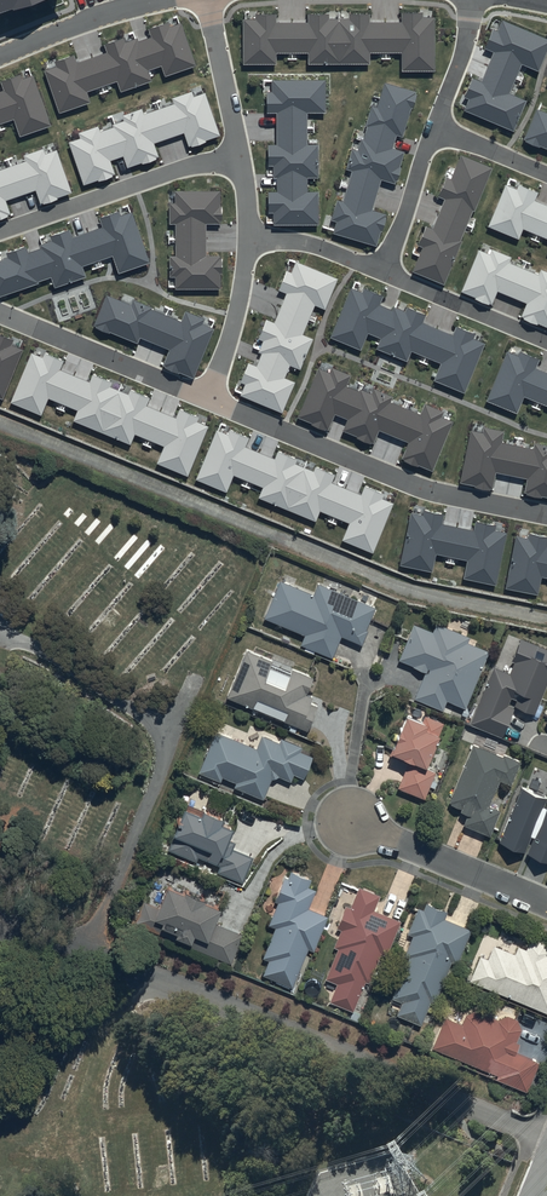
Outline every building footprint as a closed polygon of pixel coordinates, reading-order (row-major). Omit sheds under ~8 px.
[(13,9),(14,10),(43,0),(0,0),(0,13),(13,9)] [(243,20),(243,64),(277,64),(277,53),(309,53),(309,64),(370,64),(370,53),(401,53),(401,72),(434,72),(434,18),(422,18),(423,13),(403,13),(403,23),(370,23),(369,14),(349,15),(349,19),(329,19),(329,15),(309,15),(309,23),(276,23),(276,16),(256,16),(256,20),(243,20)] [(514,131),(527,101),(510,94),(522,64),(539,72),(546,53),(546,39),(502,21),(498,31),(494,29),(485,49),(494,53),(482,82),(472,78),(464,98),(469,100),(464,111),(514,131)] [(45,71),(59,113),(91,102),(87,92),(117,82),(121,92),(152,81),(148,72),(162,67),(165,77),(197,66),(182,23),(170,27),(168,23),(149,30),(151,37),(138,42),(137,38),(125,42),(124,38),(104,45),(107,52),(76,63),(74,56),(55,62),(57,67),(45,71)] [(13,120),(19,137),(51,126),(34,76),(22,80),(20,75),(0,82),(3,91),(0,92),(0,124),(13,120)] [(274,214),(274,226),(319,225),(319,192),(308,192),(308,178),(320,178),(319,145),(308,145),(308,113),(326,113),(326,80),(272,81),(272,92),(266,92),(266,113),(277,113),(277,145),(267,145),(268,166),(273,166),(273,178),(277,178),(277,193),(268,193),(268,214),(274,214)] [(333,234),(376,247),(381,231),(383,232),(387,218),(386,218),(386,215),(372,211),(381,180),(395,184),(396,181),(397,182),(402,168),(400,168),(405,152),(392,148),(396,135),(403,137),(411,109),(413,109),(417,95),(416,94),(416,92),(385,83),(377,108),(371,106),(365,126),(368,127),(364,140),(361,139),(357,151),(352,150),(346,170),(352,171),(343,202),(337,200),(331,221),(336,222),(333,234)] [(99,182),(113,178),(112,176),(115,175),(110,162),(123,157),(127,169),(141,164),(142,165),(156,161),(155,159),(158,158),(154,145),(184,134),(188,147),(191,146),(192,148),(206,143),(205,142),(220,137),(205,94),(194,97),(192,92),(172,99),(174,105),(144,115),(142,110),(122,117),(123,121),(112,125),(113,128),(100,133),(98,127),(79,134),(80,139),(68,143),(83,186),(98,181),(99,182)] [(537,109),(524,140),(526,141),(525,142),(540,148),(540,147),(546,150),(546,113),(537,109)] [(8,217),(7,215),(10,214),(6,201),(36,191),(40,204),(43,203),(44,205),(58,200),(57,198),(72,193),(57,150),(46,154),(44,149),(24,156),(25,161),(0,170),(0,220),(8,217)] [(422,248),(412,272),(445,285),(463,241),(460,239),(472,210),(475,212),(492,169),(461,156),(452,179),(447,177),(439,197),(445,199),(432,229),(425,226),(417,245),(422,248)] [(523,229),(546,239),(546,203),(536,198),(538,193),(518,185),(516,190),(505,186),(488,227),(519,240),(523,229)] [(175,278),(175,290),(221,289),(221,274),(222,274),(222,259),(220,259),(220,256),(207,257),(206,225),(221,224),(221,221),(222,221),(222,207),(220,207),(220,191),(175,192),(175,204),(170,205),(170,224),(176,224),(176,257),(170,257),(170,278),(175,278)] [(39,284),(38,281),(51,277),(55,288),(85,277),(82,267),(113,256),(119,274),(150,263),(133,213),(120,217),(118,211),(98,218),(101,228),(72,238),(70,230),(50,237),(52,241),(39,245),(40,249),(29,253),(26,246),(8,253),(10,258),(0,262),(0,297),(39,284)] [(497,292),(526,304),(520,317),(523,318),(523,320),(536,325),(537,324),(546,329),(546,273),(541,270),(539,275),(509,263),(512,257),(492,249),(490,255),(479,250),(461,292),(475,298),(474,300),(489,306),(490,304),(492,305),(497,292)] [(240,397),(283,414),(295,383),(285,379),(290,366),(301,370),(313,340),(303,336),(315,305),(326,310),(338,279),(296,262),(291,274),(286,272),(279,291),(286,294),(274,323),(266,320),(258,339),(263,341),(259,353),(263,354),(258,367),(249,363),(241,383),(245,384),(240,397)] [(362,292),(351,288),(331,339),(361,351),(368,334),(381,339),(376,350),(406,362),(410,352),(440,364),(433,381),(465,394),(485,344),(473,339),(475,333),(457,326),(453,337),(423,325),(426,316),(404,307),(402,312),(379,304),(383,296),(364,289),(362,292)] [(106,295),(94,325),(96,326),(95,328),(109,334),(110,332),(138,344),(141,338),(170,350),(163,366),(166,367),(165,368),(179,374),(179,373),(193,379),(214,329),(202,324),(204,320),(185,311),(180,322),(152,310),(152,308),(133,300),(131,306),(106,295)] [(2,401),(22,352),(10,347),(13,341),(0,336),(0,400),(2,401)] [(488,402),(518,414),(525,398),(546,406),(546,373),(536,368),(540,360),(520,352),(518,356),(508,352),(488,402)] [(42,416),(49,398),(78,410),(74,421),(131,444),(136,433),(165,445),(157,464),(188,477),(208,428),(196,423),(199,417),(180,410),(176,418),(147,406),(150,398),(130,390),(128,395),(110,387),(112,383),(93,375),(90,382),(60,370),(64,362),(44,354),(42,359),(31,355),(11,404),(42,416)] [(418,466),(433,472),(454,422),(442,417),(444,412),(424,404),(420,414),(391,402),(393,397),(374,389),(372,394),(361,390),(360,392),(347,386),(351,376),(332,368),(329,373),(319,368),(298,418),(312,424),(311,425),(325,431),(326,430),(329,431),(335,415),(348,420),(343,431),(357,438),(357,439),(371,445),(371,443),(374,444),(380,431),(408,443),(402,459),(405,460),(404,462),(418,467),(418,466)] [(535,444),(534,449),(501,443),(503,432),(484,428),(483,434),(470,431),(460,483),(475,486),(475,488),(490,491),(490,489),(493,489),(496,473),(527,479),(524,493),(527,494),(527,495),(542,498),(542,497),(546,498),(546,447),(535,444)] [(227,494),(234,475),(263,487),(259,498),(316,522),(321,510),(350,522),(342,542),(373,554),(393,505),(382,501),(384,495),(365,487),(361,496),(332,484),(335,475),(315,467),(313,472),(295,465),(297,460),(278,452),(275,459),(246,447),(249,439),(230,431),(227,437),(216,432),(196,481),(227,494)] [(464,579),(496,586),(507,533),(495,531),(496,525),(476,521),(474,530),(443,524),(445,515),(424,511),(423,516),(411,514),(400,566),(433,573),(437,555),(467,561),(464,579)] [(506,589),(539,595),(542,578),(546,579),(546,537),(529,534),(528,539),(516,537),(506,589)] [(314,596),(280,582),(264,619),(305,636),(301,646),(332,659),(342,637),(362,646),(368,632),(366,631),(375,609),(319,585),(314,596)] [(469,637),(437,624),(432,634),(414,626),(399,660),(413,666),(412,669),(425,674),(415,700),(442,711),(446,701),(466,709),(489,653),(466,644),(469,637)] [(503,739),(516,708),(536,716),(546,688),(546,650),(521,640),(508,674),(495,669),(471,726),(503,739)] [(291,674),(271,666),(272,662),(246,651),(226,700),(253,711),(254,710),(284,722),(284,723),(286,724),(284,728),(294,733),(296,728),(307,733),(317,708),(310,705),(313,699),(305,696),(312,679),(292,671),(291,674)] [(443,725),(425,718),(423,724),(408,718),(403,730),(392,758),(408,765),(398,789),(424,800),(435,774),(426,770),(443,725)] [(256,750),(215,733),(199,774),(220,782),(222,778),(236,784),(234,789),(263,800),(271,780),(275,780),(279,778),(290,783),(293,776),(304,780),(313,758),(300,753),(302,748),(280,739),(279,744),(261,737),(256,750)] [(502,759),(472,747),(448,805),(461,810),(460,813),(467,816),(463,826),(490,837),(501,812),(489,807),(499,783),(510,787),(520,763),(503,756),(502,759)] [(546,809),(544,808),(546,800),(522,789),(500,844),(525,854),(531,838),(533,839),(527,856),(546,864),(546,807),(546,809)] [(196,863),(198,859),(219,868),(217,874),(243,885),(254,858),(233,849),(235,843),(230,841),(234,831),(221,826),(223,822),(204,814),(202,819),(184,812),(168,852),(196,863)] [(311,880),(290,872),(287,880),(284,879),(274,903),(277,904),(268,927),(275,929),(263,960),(269,963),(263,977),(293,989),(308,951),(314,953),(328,917),(308,909),(315,892),(308,889),(311,880)] [(380,897),(358,889),(350,909),(346,908),(338,929),(342,931),(335,948),(338,950),(326,981),(337,985),(330,1002),(353,1011),(364,982),(370,984),(381,955),(387,957),(401,921),(374,911),(380,897)] [(184,897),(168,890),(160,909),(144,902),(134,924),(230,964),(242,936),(215,924),(221,911),(202,904),(203,902),(185,895),(184,897)] [(457,965),(472,931),(445,920),(447,914),(426,905),(423,912),(419,910),(409,933),(414,936),(405,956),(410,959),(393,998),(402,1002),(396,1016),(421,1027),(431,1004),(433,1005),(452,963),(457,965)] [(469,981),(546,1015),(546,947),(546,946),(539,942),(529,944),(527,951),(519,948),(515,956),(494,946),(488,961),(480,957),(469,981)] [(445,1019),(432,1049),(497,1075),(495,1080),(528,1093),(540,1064),(515,1054),(519,1045),(515,1044),(520,1031),(517,1021),(508,1017),(497,1021),(476,1012),(466,1016),(462,1025),(445,1019)]
